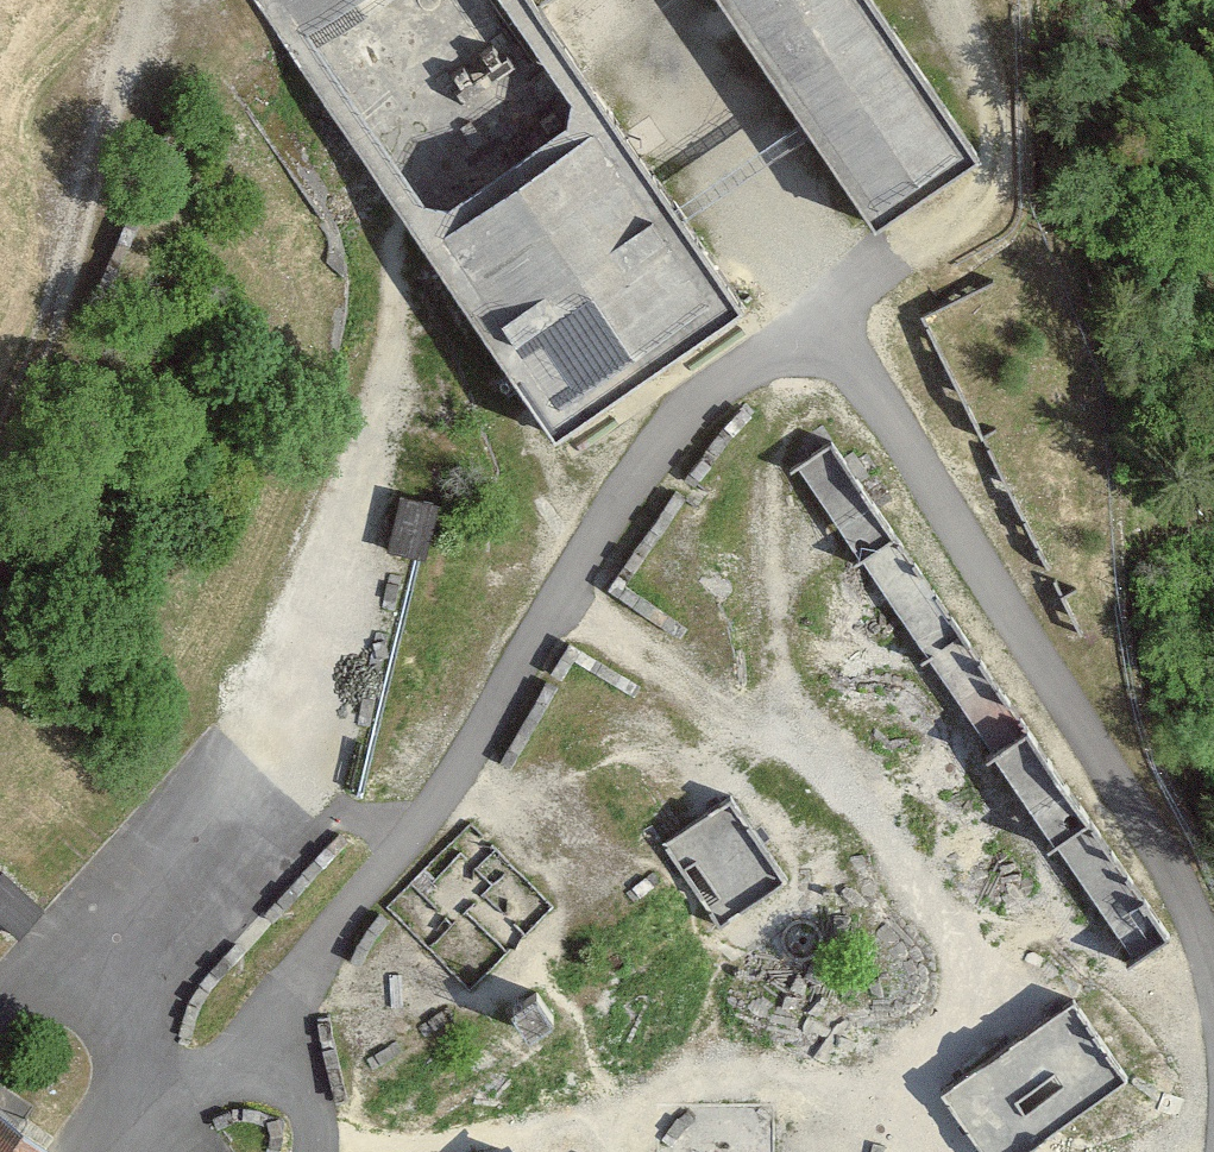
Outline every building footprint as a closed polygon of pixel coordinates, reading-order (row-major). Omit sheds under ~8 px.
[(560,444),(747,317),(531,0),(257,0),(560,444)] [(877,238),(981,168),(867,0),(717,0),(877,238)] [(797,469),(1131,967),(1168,942),(835,443),(797,469)] [(727,800),(659,847),(719,932),(787,885),(727,800)] [(0,884),(0,913),(23,934),(53,903),(15,868),(0,884)] [(939,1099),(976,1151),(1028,1151),(1130,1081),(1076,1004),(939,1099)] [(0,1114),(0,1151),(47,1151),(0,1114)]
